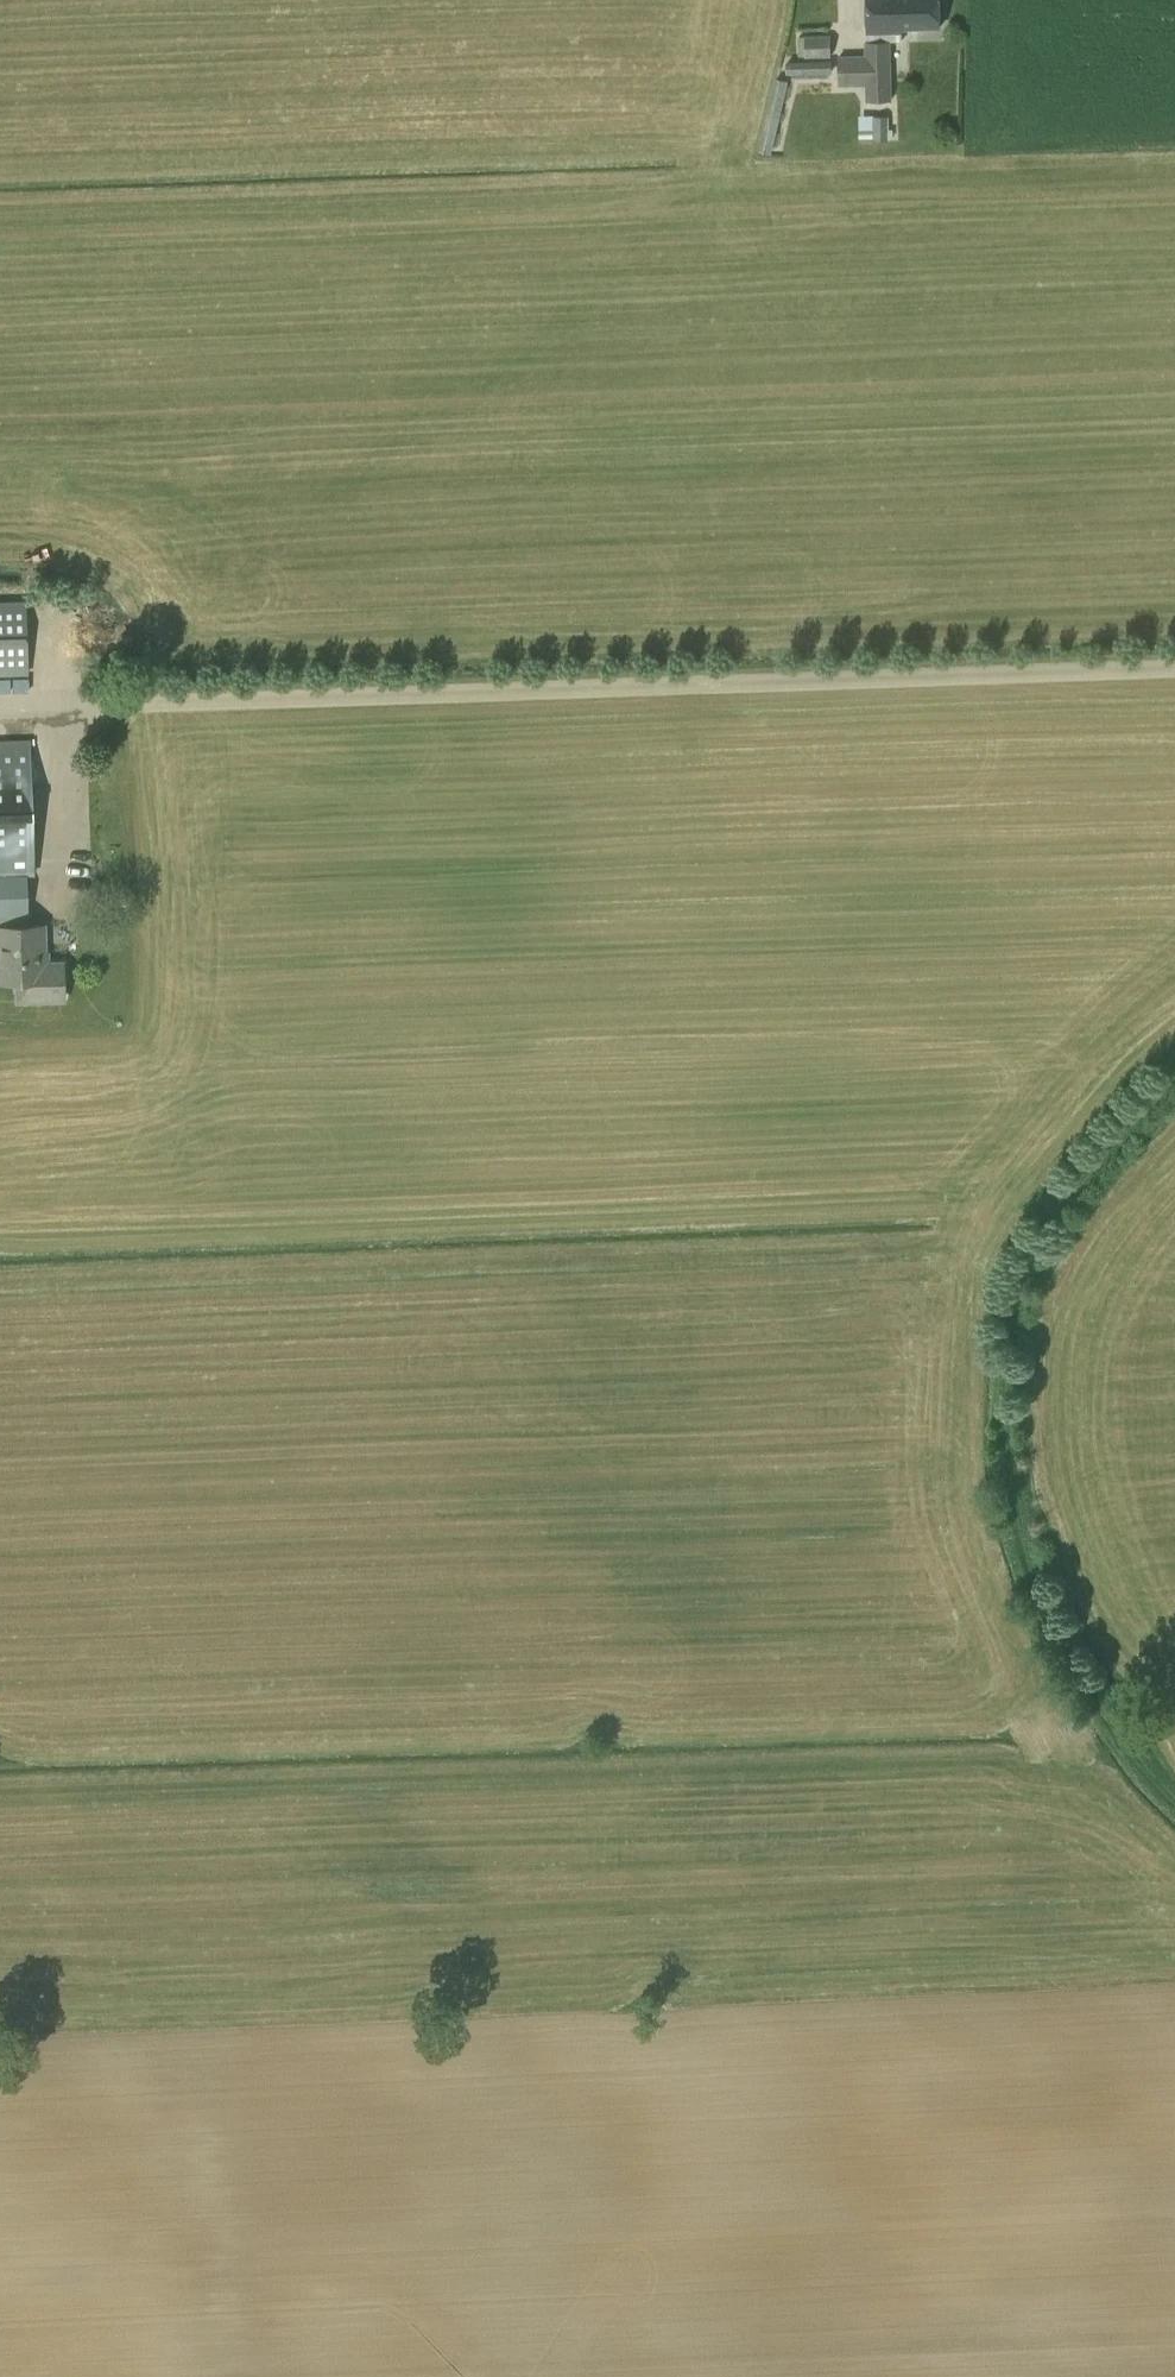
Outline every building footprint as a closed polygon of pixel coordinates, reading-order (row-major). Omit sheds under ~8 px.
[(868,30),(901,29),(901,26),(939,26),(938,0),(868,0),(868,30)] [(787,73),(831,72),(830,34),(804,35),(805,60),(786,60),(787,73)] [(892,101),(890,41),(865,41),(865,54),(838,55),(839,85),(866,85),(867,102),(892,101)] [(771,152),(788,81),(776,78),(760,149),(771,152)] [(874,140),(888,140),(888,115),(874,116),(874,140)] [(25,600),(0,601),(0,673),(28,672),(25,600)] [(14,982),(15,1002),(65,1001),(64,961),(49,961),(46,961),(46,953),(45,924),(28,924),(27,877),(34,877),(29,739),(0,740),(0,982),(14,982)]
